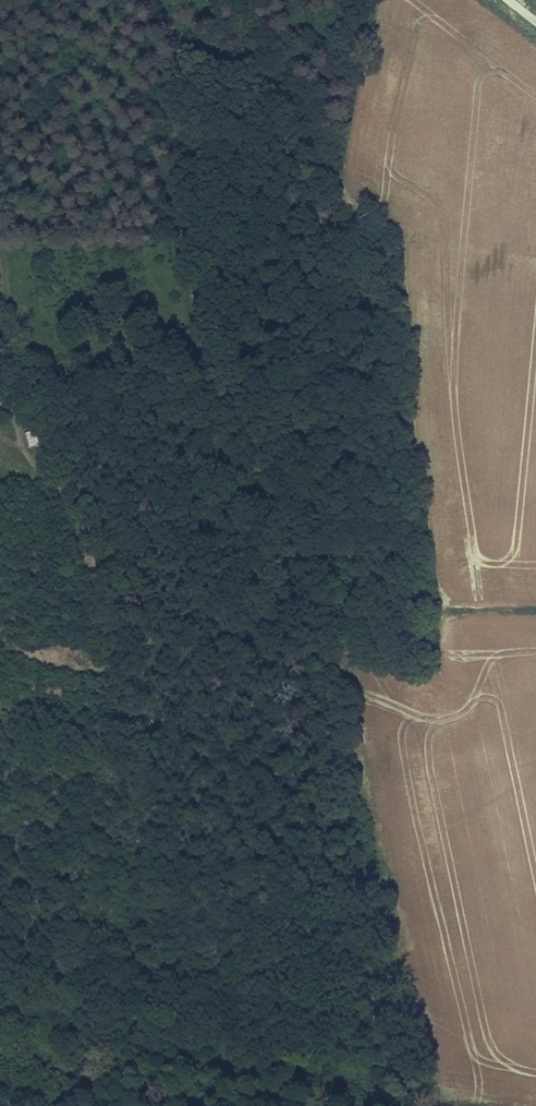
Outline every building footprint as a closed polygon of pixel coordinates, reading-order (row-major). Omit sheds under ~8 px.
[(23,353),(24,335),(12,334),(11,352),(23,353)]
